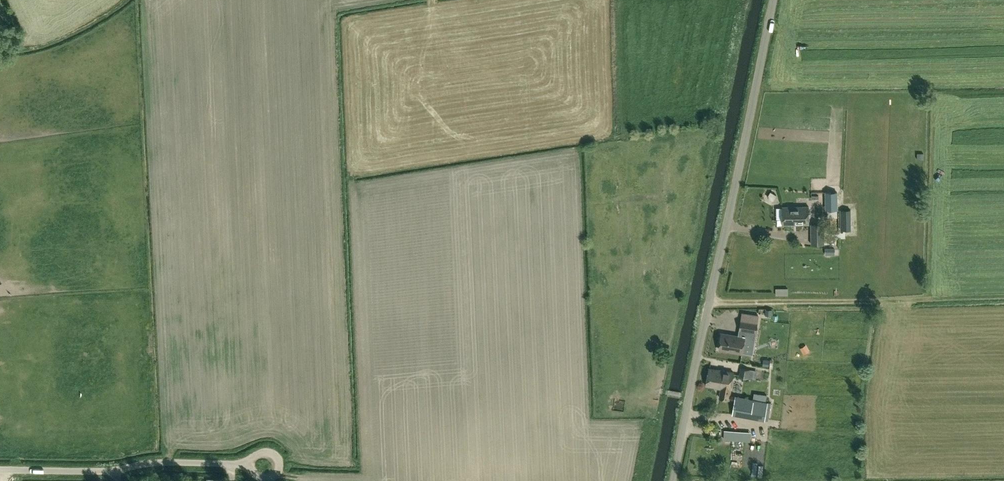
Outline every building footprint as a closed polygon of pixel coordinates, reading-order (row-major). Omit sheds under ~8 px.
[(838,210),(837,191),(827,191),(827,210),(838,210)] [(783,208),(783,226),(809,225),(809,208),(783,208)] [(851,210),(842,210),(840,210),(841,230),(842,230),(851,230),(851,210)] [(824,244),(824,224),(811,224),(811,244),(824,244)] [(756,333),(758,324),(742,322),(740,331),(756,333)] [(743,354),(745,338),(722,334),(720,351),(743,354)] [(739,377),(752,379),(754,370),(740,368),(739,377)] [(710,369),(707,387),(731,391),(734,373),(710,369)] [(768,402),(736,396),(733,410),(752,414),(752,413),(765,415),(768,402)] [(741,440),(742,432),(724,430),(723,439),(741,440)]
